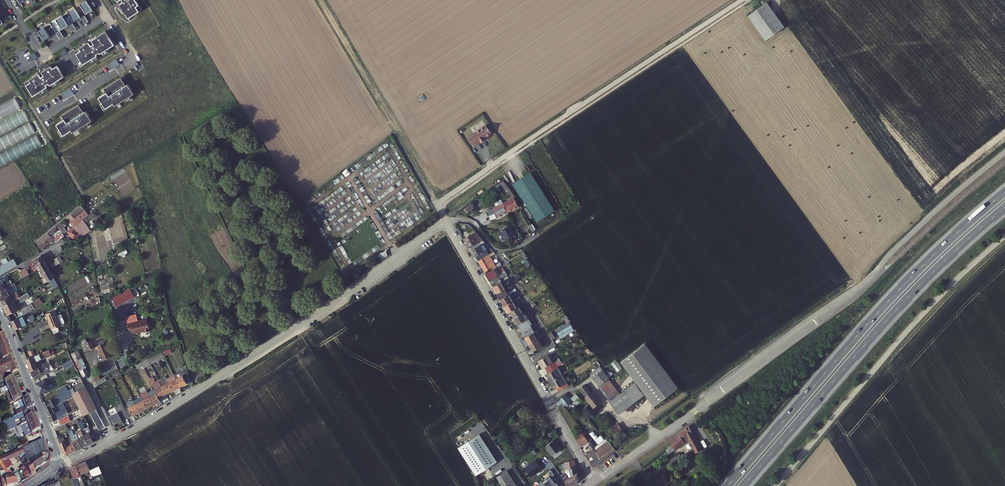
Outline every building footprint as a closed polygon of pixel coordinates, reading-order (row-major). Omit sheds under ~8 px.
[(119,4),(117,6),(119,9),(121,7),(128,18),(135,14),(136,15),(142,10),(136,0),(117,0),(119,4)] [(86,1),(73,9),(76,13),(82,9),(85,15),(92,11),(86,1)] [(785,27),(767,2),(748,16),(765,41),(785,27)] [(73,9),(61,17),(64,21),(70,17),(73,22),(79,18),(76,13),(73,9)] [(61,17),(55,21),(61,30),(67,26),(64,21),(61,17)] [(43,42),(49,38),(46,32),(52,28),(49,25),(37,32),(43,42)] [(59,31),(55,34),(59,40),(63,38),(59,31)] [(105,32),(73,52),(78,58),(82,65),(97,56),(96,55),(99,53),(100,54),(114,45),(105,32)] [(51,66),(25,83),(29,89),(34,96),(48,87),(47,85),(49,84),(51,86),(65,77),(58,65),(53,69),(51,66)] [(126,85),(121,78),(105,88),(107,91),(98,96),(105,108),(113,102),(115,105),(134,93),(128,84),(126,85)] [(83,113),(78,106),(62,116),(64,119),(55,124),(62,135),(70,130),(72,133),(91,121),(85,112),(83,113)] [(0,123),(0,134),(20,125),(17,119),(10,123),(8,119),(0,123)] [(488,122),(471,135),(477,143),(483,139),(484,140),(488,137),(488,136),(490,134),(495,131),(488,122)] [(35,134),(30,124),(0,138),(0,151),(35,134)] [(42,147),(37,137),(0,153),(0,166),(42,147)] [(538,166),(512,183),(537,221),(562,204),(538,166)] [(510,197),(514,195),(508,185),(504,179),(500,181),(510,197)] [(510,197),(500,204),(505,212),(516,206),(510,197)] [(496,206),(484,214),(486,218),(492,214),(495,219),(505,212),(500,204),(497,200),(494,202),(496,206)] [(472,203),(466,207),(469,211),(475,207),(472,203)] [(87,211),(83,205),(72,214),(68,218),(75,226),(84,219),(90,215),(87,211)] [(69,231),(75,239),(81,235),(77,230),(85,223),(87,226),(89,224),(87,223),(96,216),(93,212),(90,215),(84,219),(75,226),(69,231)] [(63,223),(59,226),(65,234),(69,231),(66,227),(69,225),(66,223),(64,224),(63,223)] [(504,240),(513,234),(509,228),(510,228),(508,224),(498,230),(504,240)] [(65,237),(65,235),(58,227),(51,233),(58,242),(62,239),(65,237)] [(92,230),(90,228),(83,234),(85,236),(87,234),(92,230)] [(476,231),(465,237),(472,248),(485,240),(476,231)] [(42,250),(55,239),(49,233),(38,243),(42,250)] [(484,243),(487,241),(485,240),(472,248),(477,257),(489,251),(484,243)] [(489,252),(478,258),(481,265),(493,258),(490,254),(489,252)] [(378,257),(381,262),(386,258),(383,253),(378,257)] [(41,256),(24,267),(26,269),(29,275),(36,270),(38,269),(37,267),(39,266),(45,263),(41,256)] [(496,263),(493,258),(481,265),(484,269),(491,264),(493,267),(496,265),(501,262),(500,260),(496,263)] [(0,271),(0,277),(17,267),(14,262),(13,261),(10,263),(3,267),(6,272),(4,273),(2,270),(0,271)] [(49,270),(47,266),(45,263),(39,266),(42,271),(41,272),(42,274),(49,270)] [(485,271),(489,278),(497,273),(498,272),(505,268),(504,265),(498,268),(496,265),(493,267),(485,271)] [(505,268),(498,272),(501,276),(508,272),(505,268)] [(29,275),(26,269),(19,274),(19,275),(17,276),(20,281),(29,275)] [(44,284),(53,278),(49,270),(42,274),(41,275),(42,277),(41,278),(44,284)] [(501,279),(499,276),(491,280),(497,290),(504,286),(501,279)] [(497,290),(500,297),(508,292),(504,286),(497,290)] [(21,299),(19,294),(12,297),(6,287),(5,288),(5,290),(0,293),(0,294),(1,296),(0,296),(7,308),(21,299)] [(130,289),(113,299),(117,306),(120,304),(121,305),(135,298),(130,289)] [(512,299),(508,292),(500,297),(504,304),(512,299)] [(7,308),(12,316),(22,310),(20,306),(30,298),(28,294),(21,299),(7,308)] [(42,296),(34,302),(37,306),(45,301),(42,296)] [(508,310),(510,309),(518,304),(520,303),(516,297),(512,299),(504,304),(508,310)] [(26,313),(37,306),(34,302),(24,309),(26,313)] [(522,310),(518,304),(510,309),(514,315),(522,310)] [(62,311),(59,306),(50,310),(54,319),(53,319),(59,330),(64,328),(64,326),(62,323),(66,321),(66,320),(68,319),(69,318),(67,313),(63,315),(62,311)] [(514,315),(517,321),(528,315),(525,311),(524,312),(523,310),(522,310),(514,315)] [(517,321),(521,328),(530,323),(532,321),(529,315),(528,315),(517,321)] [(37,322),(37,321),(38,320),(37,316),(28,320),(27,317),(15,322),(18,330),(37,322)] [(142,320),(127,323),(129,328),(131,328),(132,329),(133,333),(144,331),(145,332),(149,331),(150,329),(148,320),(143,321),(142,320)] [(568,321),(554,328),(558,335),(571,327),(568,321)] [(530,323),(521,328),(525,334),(534,329),(530,323)] [(534,329),(525,334),(528,341),(537,336),(539,335),(541,334),(537,327),(534,329)] [(2,359),(9,356),(13,354),(5,333),(0,335),(0,355),(2,359)] [(104,334),(88,342),(86,339),(83,340),(88,350),(101,344),(108,358),(114,355),(107,339),(104,334)] [(541,343),(537,336),(528,341),(533,348),(541,343)] [(60,351),(58,346),(29,358),(33,371),(39,368),(38,363),(62,352),(61,350),(60,351)] [(174,350),(164,355),(165,359),(173,355),(172,353),(175,352),(174,350)] [(645,350),(621,368),(654,411),(678,393),(645,350)] [(551,360),(547,352),(537,357),(541,365),(543,364),(546,368),(556,362),(554,358),(551,360)] [(82,353),(73,357),(84,379),(91,376),(88,370),(89,369),(82,353)] [(164,355),(157,358),(159,363),(166,360),(165,359),(164,355)] [(6,380),(4,374),(11,371),(12,373),(15,371),(9,356),(2,359),(0,360),(0,383),(6,380)] [(157,358),(149,361),(152,367),(159,363),(157,358)] [(65,368),(74,365),(71,360),(63,363),(65,368)] [(616,371),(621,369),(616,360),(611,363),(616,371)] [(149,361),(142,365),(145,370),(152,367),(149,361)] [(563,374),(556,362),(546,368),(548,372),(546,373),(550,381),(560,376),(563,374)] [(33,371),(37,381),(52,372),(48,363),(39,368),(33,371)] [(138,372),(138,373),(145,370),(142,365),(136,368),(138,372)] [(599,391),(609,384),(611,382),(602,370),(590,378),(599,391)] [(191,386),(188,373),(175,379),(181,390),(191,386)] [(206,377),(204,373),(198,377),(200,381),(206,377)] [(565,384),(560,376),(550,381),(554,389),(557,388),(559,392),(569,386),(567,383),(565,384)] [(181,390),(175,379),(168,382),(174,394),(181,390)] [(4,384),(7,391),(0,395),(1,396),(0,396),(0,399),(3,398),(6,396),(9,395),(18,391),(13,380),(4,384)] [(102,382),(97,384),(99,388),(108,384),(106,380),(102,382)] [(160,384),(162,387),(166,397),(174,394),(168,382),(167,380),(160,384)] [(60,419),(57,420),(51,423),(54,430),(64,426),(67,425),(69,423),(75,421),(96,411),(83,384),(69,391),(60,396),(44,403),(49,417),(55,414),(63,410),(61,404),(76,398),(81,409),(68,415),(68,416),(60,419)] [(620,398),(609,384),(599,391),(598,391),(609,406),(620,398)] [(60,396),(69,391),(66,386),(58,391),(60,396)] [(162,387),(154,390),(157,396),(159,401),(166,397),(162,387)] [(592,396),(591,396),(585,388),(580,391),(586,400),(585,401),(593,410),(599,405),(592,396)] [(635,388),(626,395),(635,407),(644,400),(635,388)] [(14,405),(23,401),(18,391),(9,395),(14,405)] [(154,407),(150,399),(148,393),(140,396),(142,400),(147,411),(154,407)] [(10,404),(11,407),(14,405),(9,395),(6,396),(10,404)] [(620,398),(609,406),(618,418),(635,407),(626,395),(620,398)] [(159,401),(157,396),(150,399),(154,407),(161,404),(159,401)] [(568,396),(558,403),(559,405),(560,407),(566,404),(568,406),(569,406),(574,403),(571,400),(568,396)] [(576,396),(571,400),(574,403),(577,407),(582,403),(576,396)] [(33,412),(29,400),(18,405),(18,407),(13,409),(14,410),(13,411),(15,416),(11,418),(13,422),(13,421),(33,412)] [(147,411),(142,400),(135,403),(136,406),(140,414),(147,411)] [(140,414),(136,406),(135,403),(134,402),(128,405),(129,409),(125,411),(130,420),(140,414)] [(26,423),(36,418),(33,412),(13,421),(15,425),(17,424),(20,425),(21,425),(26,423)] [(57,420),(55,414),(49,417),(51,423),(57,420)] [(27,426),(37,422),(36,418),(26,423),(27,426)] [(16,427),(15,425),(13,421),(13,422),(3,427),(6,432),(16,427)] [(23,434),(38,426),(37,422),(27,426),(21,429),(23,434)] [(87,446),(93,444),(88,435),(89,434),(87,429),(84,431),(79,422),(77,424),(80,431),(87,446)] [(73,444),(76,451),(82,449),(77,440),(75,441),(67,425),(64,426),(66,429),(73,444)] [(39,428),(38,426),(23,434),(23,435),(24,434),(24,435),(39,428)] [(8,436),(18,431),(16,427),(6,432),(8,436)] [(618,427),(610,433),(618,445),(627,439),(618,427)] [(39,428),(24,435),(24,434),(23,435),(26,441),(32,438),(40,435),(41,434),(39,428)] [(82,449),(87,446),(80,431),(78,432),(74,434),(77,440),(82,449)] [(107,437),(104,431),(92,437),(95,443),(107,437)] [(699,453),(691,438),(688,433),(682,437),(687,445),(693,456),(699,453)] [(583,436),(579,439),(577,440),(581,448),(588,443),(583,436)] [(483,437),(460,452),(478,479),(489,471),(494,468),(498,466),(490,453),(491,453),(495,459),(499,456),(491,443),(487,445),(483,437)] [(687,445),(682,437),(677,441),(682,448),(687,445)] [(76,451),(73,444),(66,447),(63,439),(60,439),(59,438),(57,439),(63,456),(66,456),(76,451)] [(596,447),(592,449),(595,454),(608,445),(605,441),(601,444),(597,438),(592,442),(596,447)] [(44,453),(42,440),(24,448),(32,467),(44,462),(41,454),(44,453)] [(547,447),(554,457),(562,450),(557,444),(558,444),(555,441),(547,447)] [(672,454),(672,455),(682,449),(682,448),(677,441),(668,447),(672,454)] [(608,445),(595,454),(601,462),(615,452),(608,445)] [(24,448),(0,459),(0,466),(3,470),(9,469),(12,467),(9,461),(13,459),(15,460),(19,458),(23,467),(20,469),(25,478),(30,476),(31,476),(35,474),(32,467),(24,448)] [(593,468),(601,462),(595,454),(592,449),(585,454),(588,459),(591,463),(590,463),(593,468)] [(672,455),(672,454),(666,458),(669,463),(675,459),(672,455)] [(87,471),(83,462),(74,466),(78,476),(87,472),(87,471)] [(523,470),(529,479),(537,474),(537,475),(541,472),(534,463),(523,470)] [(573,463),(564,465),(565,472),(560,475),(562,478),(564,476),(567,480),(571,477),(570,469),(574,468),(573,463)] [(67,468),(72,479),(73,478),(75,477),(76,479),(79,485),(82,485),(78,476),(74,466),(67,468)] [(493,478),(498,475),(494,468),(489,471),(493,478)] [(567,485),(573,485),(577,483),(574,468),(570,469),(571,477),(567,480),(564,476),(562,478),(567,485)] [(3,485),(16,485),(16,482),(9,469),(3,470),(0,471),(0,474),(3,485)] [(507,473),(496,480),(500,485),(515,485),(507,473)]
